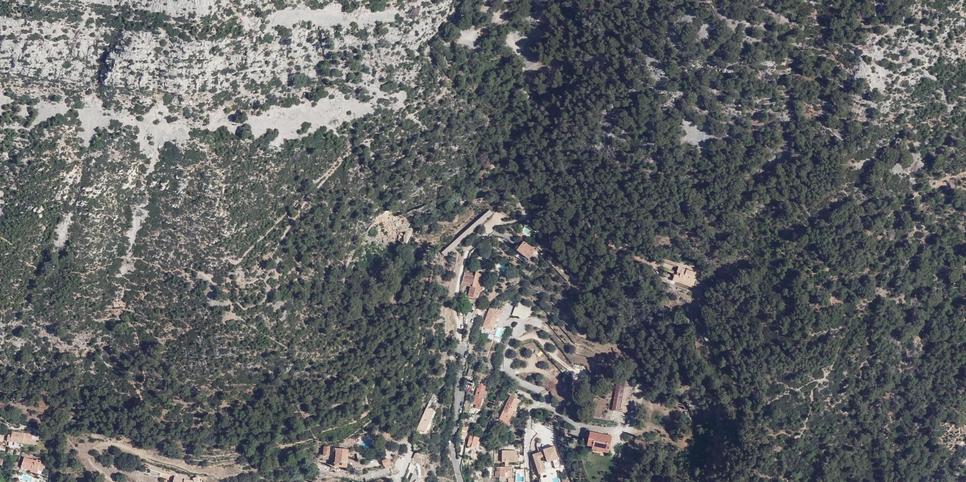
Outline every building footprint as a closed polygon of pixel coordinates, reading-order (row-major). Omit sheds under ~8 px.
[(407,243),(413,229),(408,227),(402,241),(407,243)] [(524,241),(517,249),(529,259),(535,250),(524,241)] [(694,272),(677,266),(675,271),(678,273),(677,275),(673,274),(670,280),(676,282),(677,280),(691,285),(695,276),(693,276),(694,272)] [(478,298),(481,289),(485,276),(476,271),(476,273),(465,271),(464,273),(473,277),(473,274),(483,277),(476,297),(478,298)] [(468,295),(476,297),(483,277),(473,274),(473,277),(464,273),(462,284),(471,286),(468,295)] [(521,319),(527,317),(524,303),(516,300),(511,314),(521,319)] [(712,315),(720,313),(719,304),(710,304),(712,315)] [(497,316),(501,317),(503,312),(490,307),(483,326),(492,329),(497,316)] [(498,325),(501,317),(497,316),(492,329),(490,333),(494,335),(498,325)] [(504,328),(498,325),(494,335),(501,337),(504,328)] [(739,351),(726,352),(727,364),(733,363),(732,356),(739,356),(739,351)] [(479,409),(485,386),(479,385),(478,388),(475,396),(473,395),(471,403),(476,405),(475,408),(479,409)] [(518,400),(510,396),(500,419),(508,422),(518,400)] [(429,402),(417,428),(420,430),(423,421),(427,412),(431,403),(429,402)] [(423,421),(420,430),(424,431),(433,410),(430,409),(432,403),(431,403),(427,412),(423,421)] [(433,410),(424,431),(425,432),(426,429),(430,430),(432,425),(428,424),(434,411),(433,410)] [(31,439),(32,434),(12,431),(12,435),(8,434),(7,441),(35,445),(35,440),(31,439)] [(609,449),(612,436),(589,432),(587,445),(592,446),(591,449),(597,451),(598,447),(609,449)] [(467,445),(471,447),(471,448),(476,450),(480,438),(470,435),(467,445)] [(533,455),(538,471),(543,469),(540,460),(541,459),(546,458),(547,462),(553,460),(556,469),(561,467),(554,446),(543,450),(544,451),(544,452),(540,454),(539,453),(533,455)] [(349,449),(335,448),(334,466),(331,466),(331,472),(349,474),(349,471),(353,471),(353,468),(360,468),(361,462),(359,461),(356,448),(349,447),(349,449)] [(508,462),(515,462),(515,456),(517,456),(517,451),(502,450),(502,462),(505,462),(508,462)] [(36,459),(36,460),(24,457),(21,468),(31,470),(31,472),(37,473),(38,470),(43,471),(45,464),(40,463),(41,460),(36,459)] [(385,464),(388,463),(386,458),(380,461),(383,468),(362,473),(365,481),(390,473),(389,467),(386,467),(385,464)] [(508,479),(513,479),(513,467),(511,467),(508,467),(505,467),(497,467),(497,471),(495,471),(495,476),(495,477),(505,477),(505,479),(508,479)] [(418,481),(418,476),(413,474),(410,481),(418,481)]
